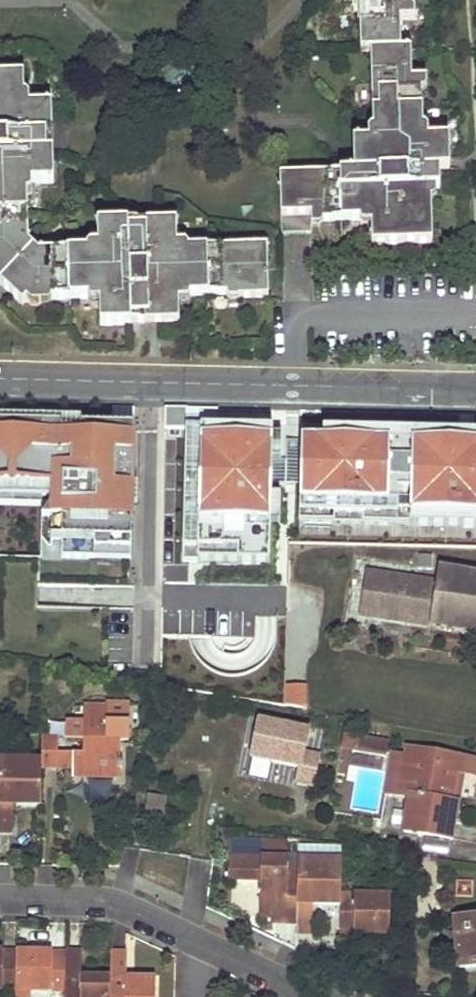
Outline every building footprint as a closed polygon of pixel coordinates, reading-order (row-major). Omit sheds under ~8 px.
[(361,51),(370,51),(373,129),(370,129),(368,132),(368,141),(353,143),(354,172),(281,174),(283,214),(297,213),(311,213),(312,226),(320,226),(324,220),(358,219),(362,224),(371,224),(371,244),(432,243),(431,201),(436,197),(436,188),(439,188),(438,170),(450,169),(449,138),(428,139),(428,131),(422,127),(422,94),(426,90),(426,79),(411,79),(411,50),(402,50),(400,20),(414,20),(414,11),(410,7),(409,0),(359,0),(361,51)] [(269,297),(268,281),(267,246),(188,248),(185,243),(177,243),(177,221),(98,223),(98,246),(89,246),(86,250),(38,252),(29,243),(27,195),(32,190),(32,184),(53,183),(51,104),(29,104),(29,96),(24,92),(23,75),(0,76),(0,285),(22,305),(27,301),(30,305),(49,305),(53,299),(87,299),(91,303),(100,303),(100,325),(178,322),(178,301),(187,300),(191,295),(224,295),(229,300),(240,300),(240,298),(269,297)] [(0,423),(0,486),(53,488),(51,530),(130,532),(131,508),(132,489),(135,428),(0,423)] [(203,442),(203,431),(188,430),(188,432),(187,441),(203,442)] [(307,430),(306,441),(328,441),(328,431),(307,430)] [(239,553),(239,566),(270,566),(272,526),(272,502),(273,461),(274,437),(274,433),(203,431),(203,442),(187,441),(186,482),(197,482),(196,499),(186,499),(184,551),(239,553)] [(328,431),(328,441),(306,441),(305,526),(402,528),(402,512),(403,493),(415,493),(415,512),(415,528),(475,529),(475,445),(475,434),(434,433),(434,443),(389,442),(389,432),(328,431)] [(434,433),(389,432),(389,442),(434,443),(434,433)] [(284,437),(274,437),(273,461),(283,461),(284,437)] [(197,482),(186,482),(186,499),(196,499),(197,482)] [(272,502),(272,526),(282,526),(282,503),(272,502)] [(402,528),(415,528),(415,512),(402,512),(402,528)] [(184,551),(184,564),(239,566),(239,553),(184,551)] [(475,634),(475,574),(438,568),(436,584),(430,626),(475,634)] [(361,616),(430,626),(436,584),(367,574),(361,616)] [(307,685),(287,684),(286,704),(306,705),(307,685)] [(110,778),(118,778),(119,769),(122,769),(122,762),(119,762),(120,741),(105,741),(107,708),(83,708),(83,725),(66,724),(65,740),(82,740),(82,754),(65,753),(64,771),(71,771),(70,777),(86,777),(110,778)] [(261,715),(249,773),(267,776),(270,760),(298,765),(294,782),(314,786),(321,751),(304,748),(309,725),(261,715)] [(389,742),(355,736),(353,750),(386,756),(389,742)] [(40,770),(56,771),(56,739),(41,739),(40,766),(40,770)] [(441,756),(405,750),(404,758),(439,764),(441,756)] [(408,797),(402,830),(447,838),(450,823),(453,823),(457,801),(448,800),(450,789),(454,790),(457,772),(463,773),(465,760),(441,756),(439,764),(404,758),(397,795),(408,797)] [(475,768),(475,762),(465,760),(463,773),(475,775),(475,768)] [(270,762),(268,779),(291,783),(293,766),(270,762)] [(39,805),(40,770),(40,766),(0,765),(0,832),(12,832),(12,804),(39,805)] [(458,802),(463,773),(457,772),(454,790),(450,789),(448,800),(457,801),(458,802)] [(110,778),(86,777),(86,785),(110,786),(110,778)] [(166,799),(147,796),(143,825),(162,828),(166,799)] [(288,841),(262,841),(262,858),(287,859),(288,841)] [(229,857),(228,879),(251,880),(259,880),(259,888),(258,917),(279,917),(296,918),(298,882),(287,881),(287,859),(262,858),(229,857)] [(296,933),(312,934),(313,906),(340,907),(340,895),(341,864),(298,863),(298,882),(296,918),(296,924),(296,933)] [(259,880),(251,880),(251,888),(259,888),(259,880)] [(352,935),(389,936),(390,897),(340,895),(340,907),(339,927),(353,927),(352,935)] [(457,968),(475,966),(475,918),(453,920),(457,968)] [(353,927),(339,927),(339,934),(352,935),(353,927)] [(15,991),(16,951),(0,951),(0,991),(15,991)] [(15,991),(65,993),(66,953),(38,952),(16,951),(15,991)] [(110,978),(81,977),(82,952),(66,951),(66,953),(65,993),(65,996),(109,996),(110,978)] [(109,996),(155,996),(155,980),(125,979),(126,954),(125,954),(111,953),(110,978),(109,996)]
